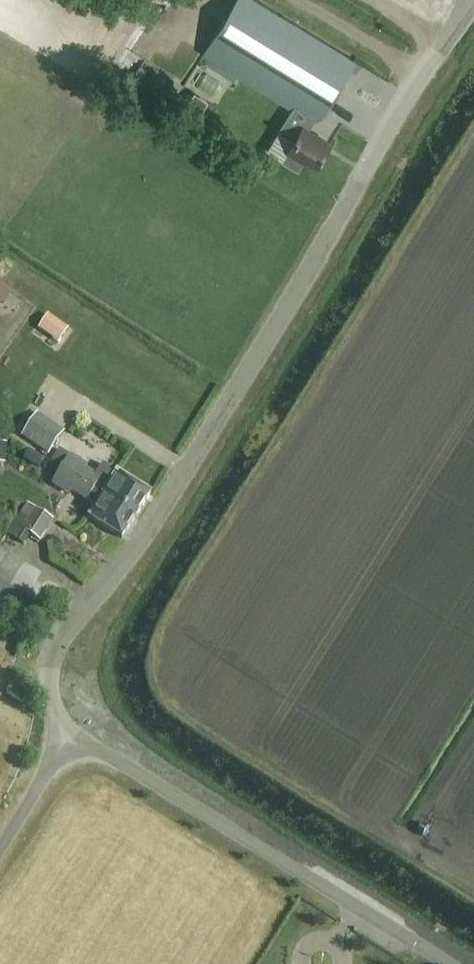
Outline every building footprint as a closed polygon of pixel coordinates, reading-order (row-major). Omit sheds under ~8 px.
[(345,78),(356,59),(258,0),(239,0),(206,56),(294,109),(288,120),(281,131),(295,140),(287,153),(283,159),(299,168),(303,162),(305,163),(308,159),(317,165),(330,144),(309,131),(316,119),(319,121),(345,78)] [(167,91),(161,100),(169,105),(175,96),(167,91)] [(194,95),(184,112),(197,121),(208,103),(194,95)] [(48,316),(39,329),(59,343),(68,330),(48,316)] [(14,318),(4,333),(26,348),(36,332),(14,318)] [(49,458),(64,436),(37,418),(22,440),(49,458)] [(44,461),(30,452),(24,460),(39,470),(44,461)] [(80,479),(137,518),(151,496),(102,465),(96,475),(87,470),(85,464),(71,455),(63,468),(80,479)] [(124,540),(137,518),(80,479),(63,468),(53,484),(66,492),(73,492),(97,506),(89,519),(124,540)] [(27,502),(20,514),(18,513),(8,529),(4,527),(0,533),(0,537),(13,545),(17,538),(26,543),(31,534),(41,541),(55,519),(27,502)] [(24,705),(29,696),(14,687),(8,695),(24,705)]
